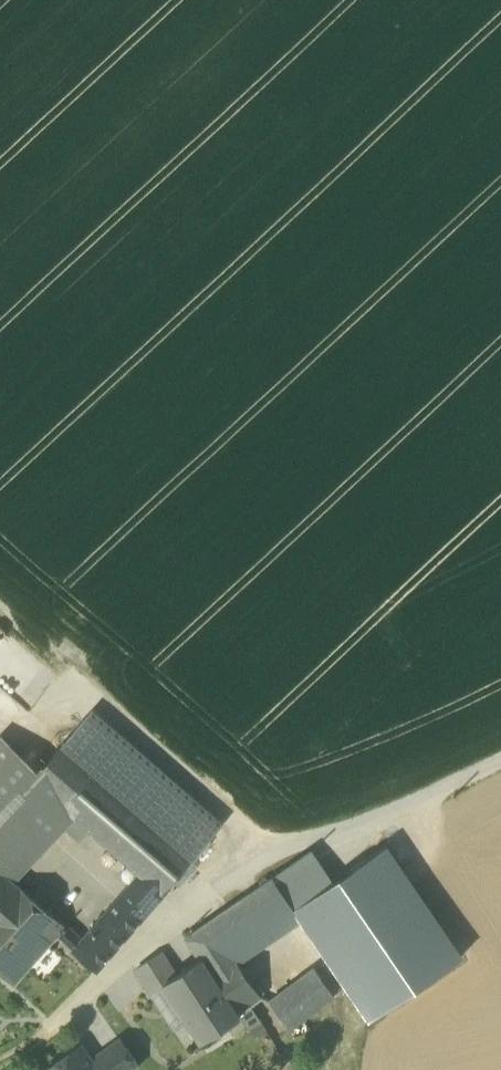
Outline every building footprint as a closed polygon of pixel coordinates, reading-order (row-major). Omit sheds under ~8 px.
[(83,719),(63,742),(194,856),(214,833),(83,719)] [(40,809),(51,797),(30,779),(34,774),(0,741),(0,852),(30,820),(40,809)] [(89,830),(141,874),(162,892),(194,856),(63,742),(34,774),(30,779),(51,797),(73,816),(89,830)] [(61,828),(62,827),(73,816),(51,797),(40,809),(61,828)] [(50,840),(61,828),(40,809),(30,820),(50,840)] [(89,830),(73,816),(62,827),(78,842),(89,830)] [(30,820),(0,852),(0,870),(10,878),(12,880),(50,840),(30,820)] [(302,920),(369,1018),(461,956),(385,845),(332,881),(293,908),(302,920)] [(311,850),(272,877),(293,908),(332,881),(311,850)] [(10,878),(0,870),(0,890),(10,878)] [(150,906),(162,892),(141,874),(129,887),(150,906)] [(302,920),(293,908),(272,877),(208,920),(238,963),(302,920)] [(12,981),(55,932),(62,924),(12,880),(10,878),(0,890),(0,970),(12,981)] [(150,906),(129,887),(118,900),(139,918),(150,906)] [(118,900),(82,941),(75,950),(96,967),(139,918),(118,900)] [(261,997),(238,963),(208,920),(184,936),(199,957),(200,956),(237,1012),(261,997)] [(55,932),(75,950),(82,941),(62,924),(55,932)] [(135,968),(150,991),(162,983),(161,982),(173,974),(159,952),(135,968)] [(188,1021),(200,1039),(238,1014),(237,1012),(200,956),(199,957),(173,974),(161,982),(162,983),(188,1021)] [(271,1004),(289,1028),(333,994),(316,970),(271,1004)] [(162,983),(150,991),(148,992),(174,1030),(188,1021),(162,983)] [(121,1069),(127,1069),(137,1063),(119,1039),(106,1048),(121,1069)] [(45,1069),(98,1069),(91,1059),(80,1044),(45,1069)] [(91,1059),(98,1069),(121,1069),(106,1048),(91,1059)]
